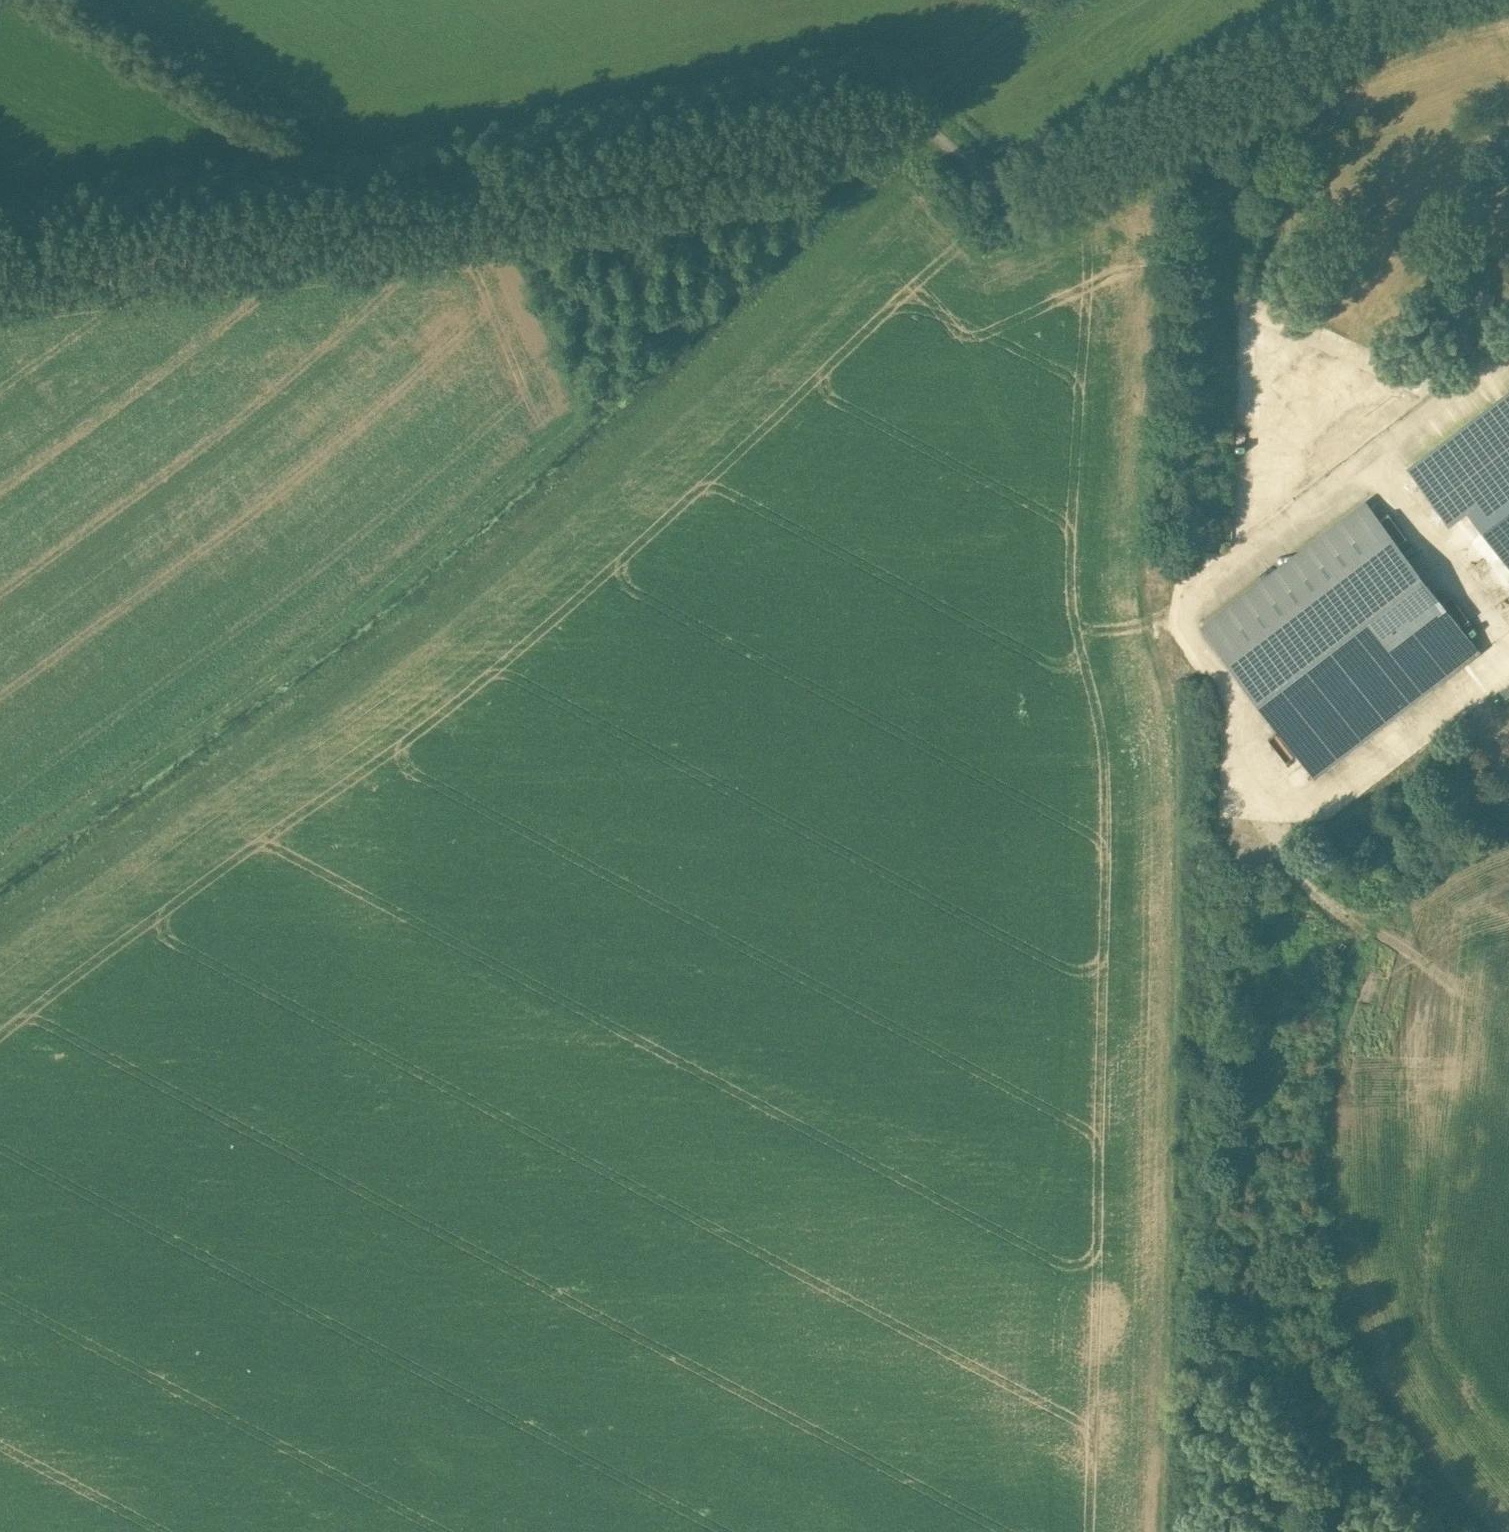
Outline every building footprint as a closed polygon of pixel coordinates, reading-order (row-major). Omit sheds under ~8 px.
[(1416,473),(1452,519),(1471,505),(1508,555),(1508,402),(1416,473)] [(1370,507),(1209,630),(1319,774),(1480,651),(1370,507)]
